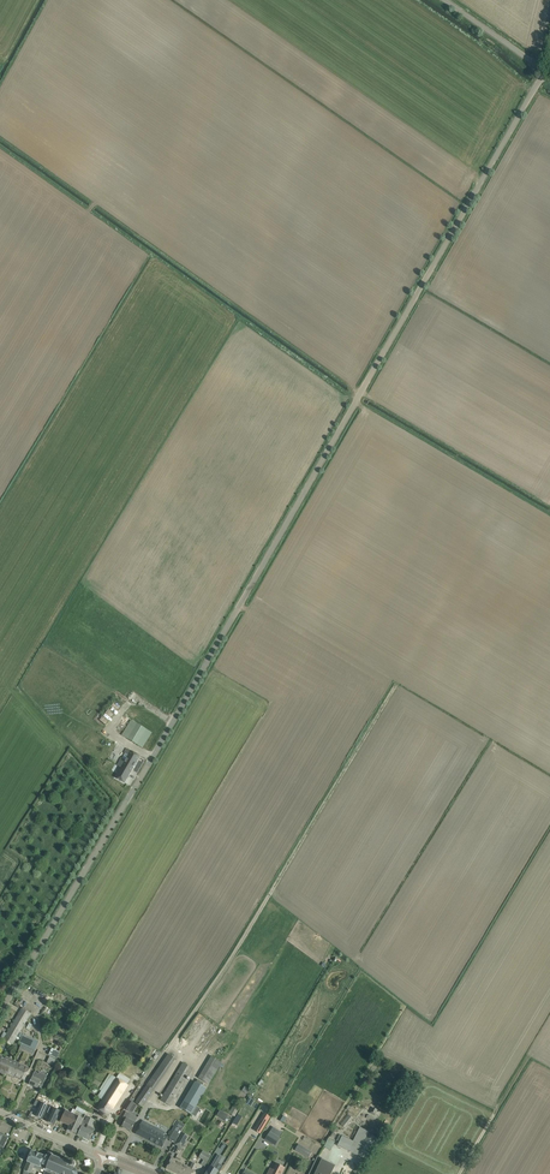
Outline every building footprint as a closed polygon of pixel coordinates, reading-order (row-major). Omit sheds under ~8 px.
[(97,718),(105,725),(122,706),(115,701),(103,715),(101,713),(97,718)] [(122,735),(142,748),(152,733),(131,720),(122,735)] [(121,768),(116,778),(124,783),(140,756),(127,749),(124,753),(125,754),(122,759),(121,758),(117,766),(121,768)] [(21,1038),(18,1036),(31,1014),(22,1008),(3,1041),(12,1046),(16,1039),(20,1041),(19,1044),(34,1051),(39,1042),(23,1034),(21,1038)] [(176,1059),(169,1054),(136,1102),(142,1107),(154,1090),(176,1059)] [(48,1056),(46,1062),(53,1065),(56,1059),(48,1056)] [(198,1079),(210,1084),(220,1061),(208,1056),(198,1079)] [(8,1075),(15,1061),(10,1059),(9,1060),(1,1057),(0,1058),(0,1072),(5,1074),(6,1073),(8,1074),(7,1075),(8,1075)] [(15,1061),(8,1075),(13,1078),(14,1076),(25,1081),(30,1068),(20,1064),(15,1061)] [(160,1100),(171,1106),(193,1069),(183,1063),(160,1100)] [(35,1072),(29,1084),(38,1088),(39,1085),(42,1086),(47,1076),(39,1073),(39,1074),(35,1072)] [(121,1095),(130,1081),(119,1074),(117,1078),(112,1075),(98,1097),(103,1100),(97,1109),(108,1116),(121,1095)] [(257,1085),(263,1088),(266,1083),(260,1079),(257,1085)] [(180,1108),(191,1115),(192,1114),(196,1106),(207,1089),(195,1082),(180,1108)] [(260,1093),(257,1097),(270,1105),(273,1100),(260,1093)] [(247,1097),(244,1103),(250,1107),(253,1100),(247,1097)] [(35,1116),(42,1119),(48,1106),(36,1100),(33,1106),(38,1108),(35,1116)] [(125,1109),(129,1112),(134,1105),(130,1101),(125,1109)] [(229,1114),(235,1117),(241,1105),(235,1102),(229,1114)] [(60,1111),(50,1106),(47,1112),(51,1114),(47,1122),(54,1125),(60,1111)] [(196,1106),(192,1114),(195,1116),(200,1109),(196,1106)] [(69,1126),(67,1130),(73,1133),(75,1129),(78,1130),(83,1120),(66,1111),(61,1122),(69,1126)] [(126,1112),(122,1121),(124,1122),(122,1127),(131,1131),(137,1118),(135,1117),(135,1116),(126,1112)] [(264,1113),(254,1131),(260,1134),(270,1117),(264,1113)] [(353,1119),(349,1115),(341,1125),(345,1128),(353,1119)] [(93,1131),(95,1128),(91,1126),(95,1119),(87,1116),(85,1121),(84,1123),(88,1125),(84,1134),(84,1133),(82,1137),(89,1141),(94,1131),(93,1131)] [(84,1134),(88,1125),(84,1123),(85,1121),(83,1120),(80,1125),(82,1126),(77,1135),(82,1137),(84,1133),(84,1134)] [(160,1130),(143,1120),(136,1134),(162,1148),(167,1138),(158,1133),(160,1130)] [(170,1131),(169,1133),(177,1138),(181,1132),(185,1125),(181,1123),(179,1127),(178,1127),(175,1126),(174,1128),(173,1128),(171,1131),(170,1131)] [(280,1138),(273,1134),(276,1129),(273,1127),(265,1139),(271,1143),(274,1139),(278,1141),(280,1138)] [(338,1146),(358,1155),(369,1132),(361,1128),(354,1141),(343,1136),(338,1146)] [(188,1136),(181,1132),(177,1138),(174,1144),(179,1147),(178,1149),(181,1151),(187,1142),(185,1141),(188,1136)] [(0,1155),(9,1137),(3,1134),(3,1135),(0,1134),(0,1155)] [(328,1139),(324,1147),(331,1150),(335,1142),(328,1139)] [(312,1152),(299,1145),(295,1151),(308,1158),(312,1152)] [(46,1156),(44,1156),(32,1151),(24,1170),(23,1173),(30,1173),(31,1173),(33,1169),(33,1168),(40,1171),(41,1170),(46,1156)] [(203,1151),(199,1158),(207,1162),(211,1156),(203,1151)] [(45,1172),(50,1173),(77,1173),(77,1172),(77,1170),(76,1169),(74,1169),(76,1164),(72,1162),(67,1160),(66,1162),(53,1156),(53,1154),(48,1152),(46,1156),(41,1170),(45,1172)] [(206,1173),(216,1173),(217,1171),(214,1170),(215,1168),(217,1164),(218,1165),(222,1157),(218,1154),(214,1160),(210,1167),(207,1172),(206,1173)] [(335,1166),(317,1157),(309,1173),(331,1173),(335,1166)] [(178,1173),(182,1173),(186,1166),(180,1163),(180,1162),(171,1158),(166,1168),(178,1173)] [(182,1173),(193,1173),(195,1171),(194,1170),(197,1165),(193,1163),(190,1168),(186,1167),(187,1166),(186,1166),(182,1173)] [(285,1168),(276,1163),(272,1169),(270,1168),(267,1173),(282,1173),(285,1168)]
